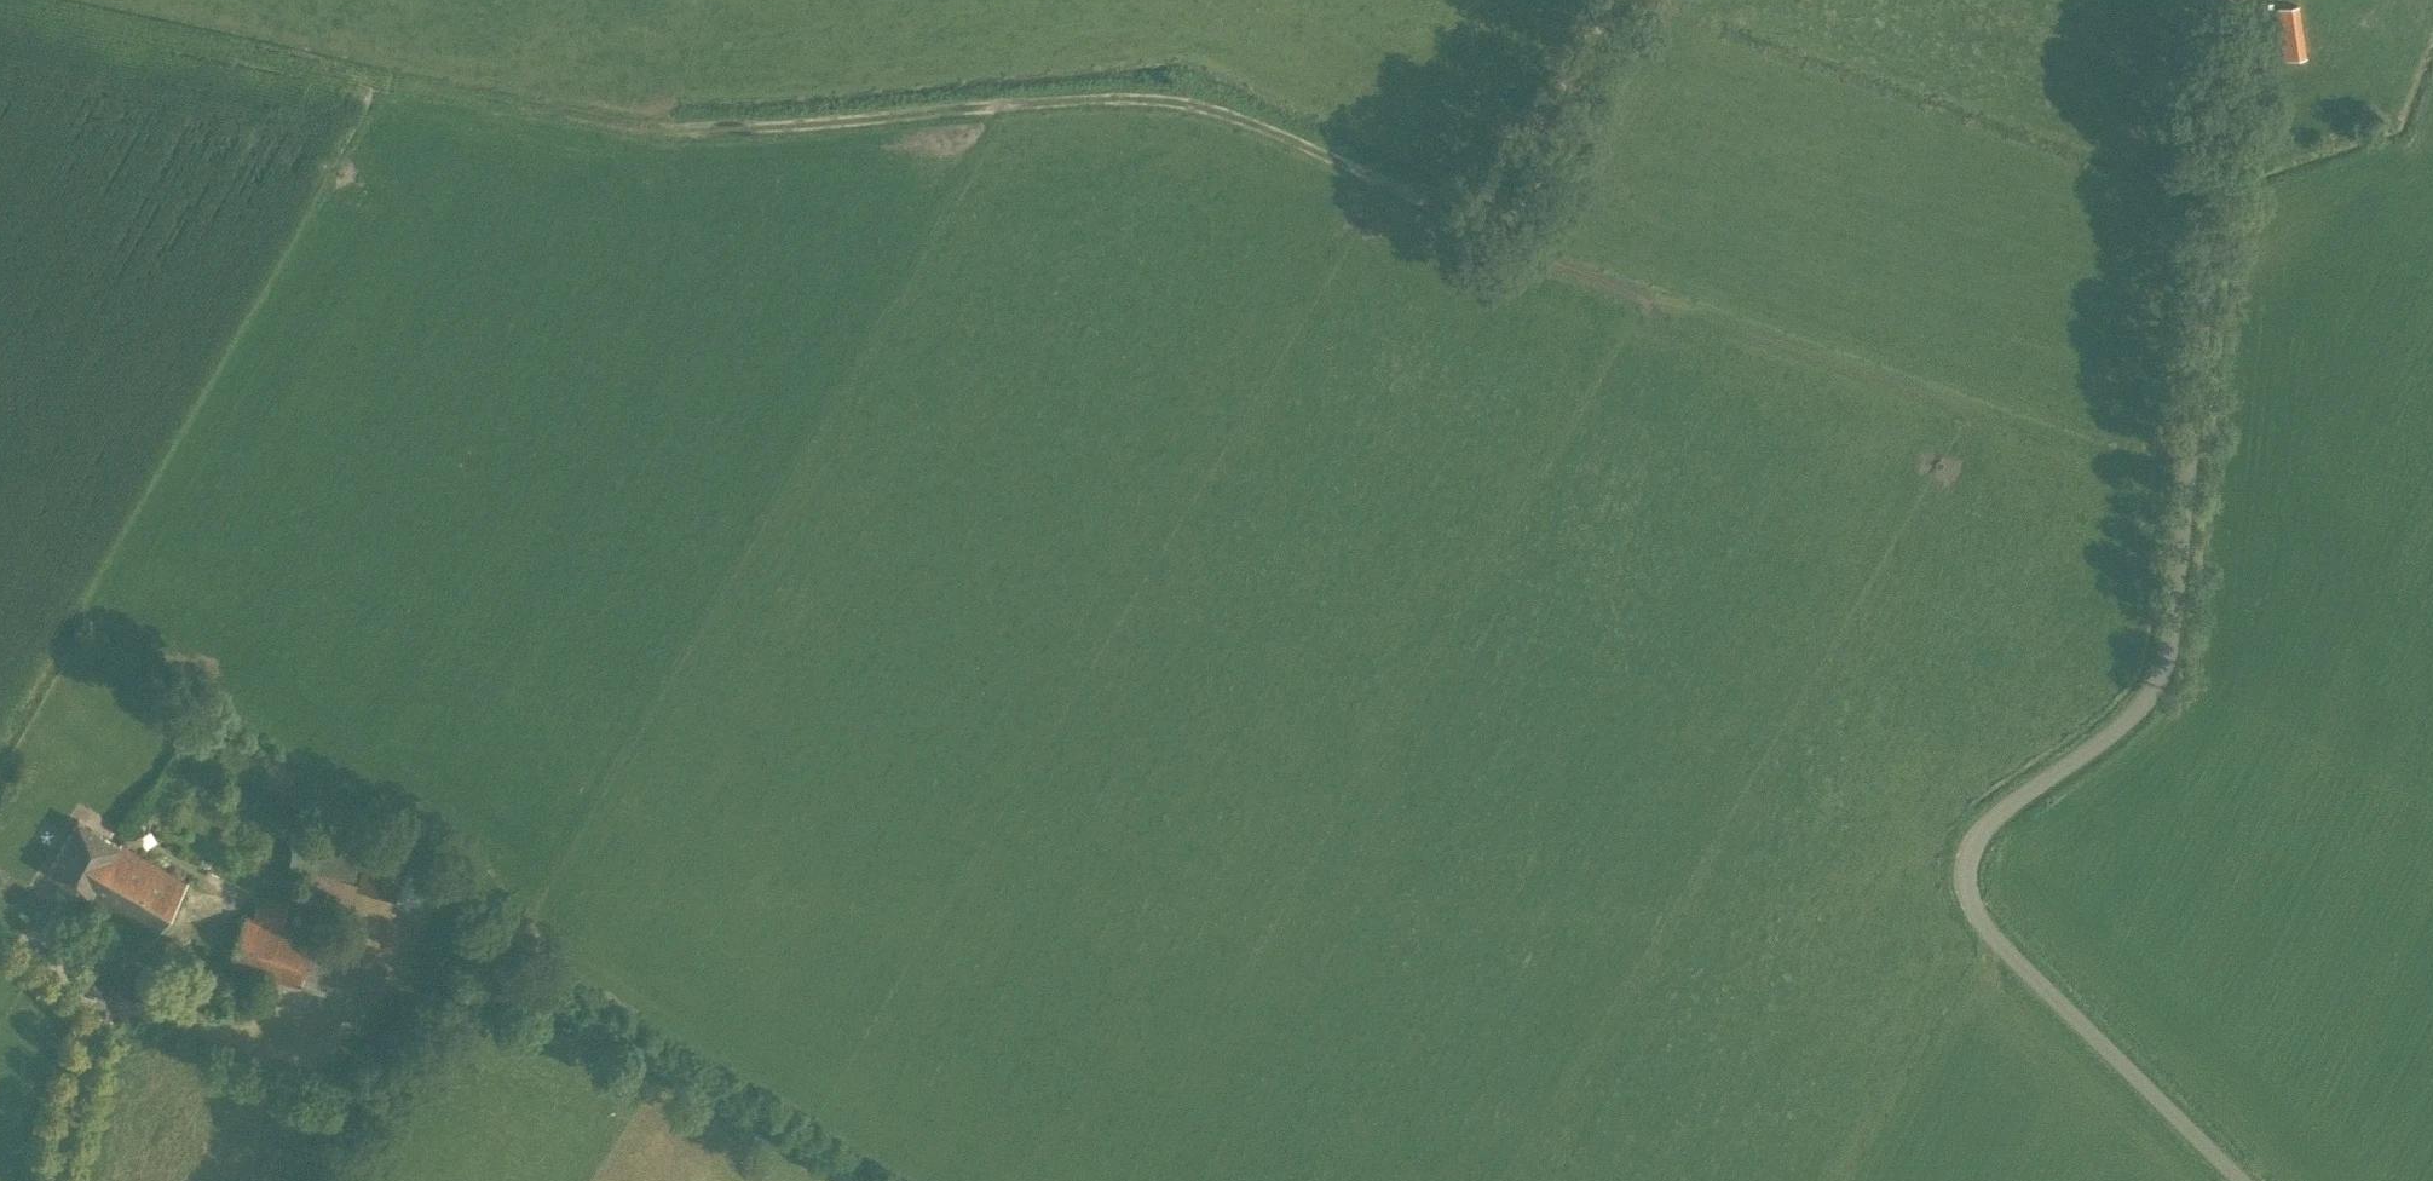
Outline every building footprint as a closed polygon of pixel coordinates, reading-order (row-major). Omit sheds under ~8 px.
[(2277,8),(2284,60),(2307,56),(2299,5),(2277,8)] [(318,859),(312,871),(354,877),(362,819),(340,815),(343,800),(329,798),(327,814),(321,813),(318,859)] [(290,868),(312,871),(318,859),(321,813),(299,810),(290,868)] [(50,869),(91,893),(121,843),(79,818),(50,869)] [(357,887),(421,903),(432,858),(369,841),(357,887)] [(121,843),(91,893),(158,933),(188,882),(121,843)] [(247,914),(230,964),(266,975),(280,933),(284,925),(282,925),(289,900),(261,891),(254,916),(247,914)] [(280,933),(266,975),(301,986),(302,984),(341,997),(356,947),(323,935),(302,930),(284,925),(280,933)]
